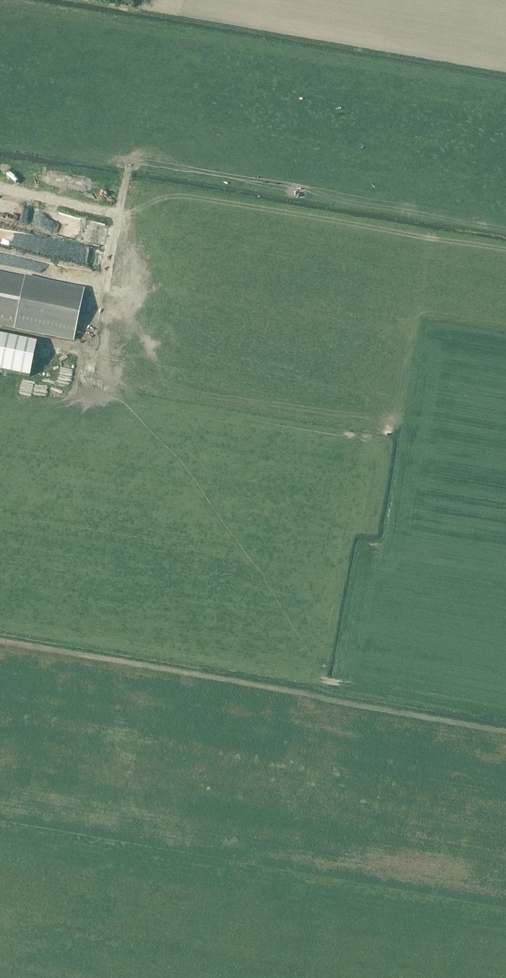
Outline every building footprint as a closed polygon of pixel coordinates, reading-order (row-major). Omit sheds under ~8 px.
[(75,289),(0,273),(0,325),(65,339),(75,289)] [(29,377),(36,344),(0,336),(0,371),(29,377)]
